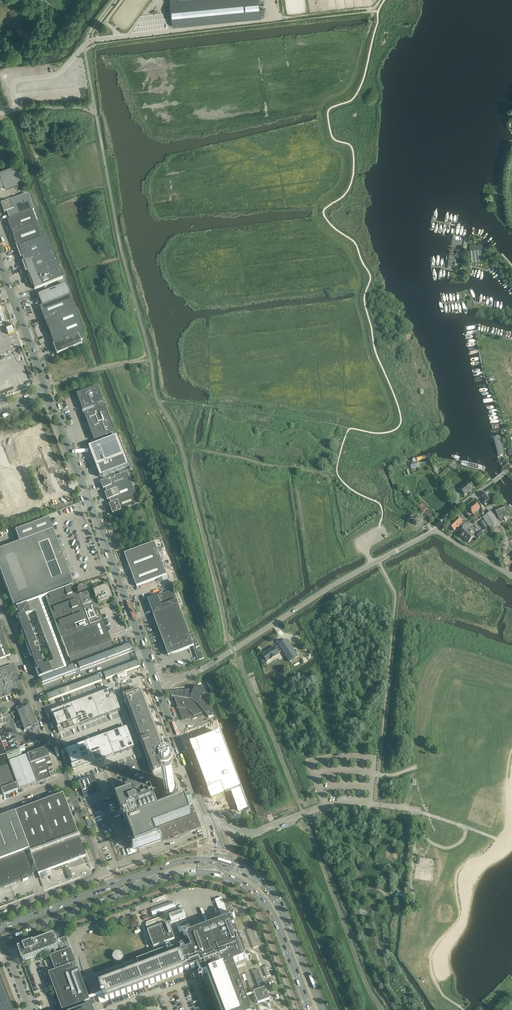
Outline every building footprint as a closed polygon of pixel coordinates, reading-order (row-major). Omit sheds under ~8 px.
[(173,27),(261,18),(259,0),(170,0),(173,27)] [(18,24),(19,23),(16,21),(13,25),(17,28),(15,30),(23,36),(27,31),(18,24)] [(0,174),(4,184),(3,184),(5,188),(23,181),(16,163),(0,169),(0,175),(0,174)] [(13,210),(6,212),(9,220),(32,211),(34,210),(28,194),(10,200),(13,210)] [(10,200),(0,204),(4,213),(6,212),(13,210),(10,200)] [(32,211),(9,220),(7,221),(8,225),(6,226),(8,231),(10,230),(12,235),(37,225),(32,211)] [(37,225),(12,235),(17,248),(42,238),(37,225)] [(16,248),(20,258),(22,257),(23,261),(52,250),(47,236),(42,238),(17,248),(16,248)] [(482,260),(482,258),(481,250),(483,250),(482,243),(480,243),(480,244),(478,244),(470,245),(471,249),(472,261),(482,260)] [(52,250),(23,261),(21,262),(25,272),(27,271),(29,275),(57,264),(52,250)] [(456,252),(449,252),(447,268),(454,269),(456,252)] [(57,264),(29,275),(27,276),(31,285),(33,285),(34,289),(63,278),(57,264)] [(37,295),(42,306),(70,295),(65,284),(37,295)] [(42,306),(39,307),(44,321),(75,309),(70,295),(42,306)] [(75,309),(44,321),(48,331),(47,332),(49,338),(51,337),(53,344),(77,335),(80,334),(84,332),(75,309)] [(80,334),(77,335),(53,344),(55,348),(54,348),(55,350),(57,354),(80,345),(79,341),(82,339),(80,334)] [(97,387),(77,394),(83,410),(84,409),(84,411),(82,411),(83,414),(85,413),(86,414),(105,407),(103,402),(97,387)] [(105,407),(86,414),(84,415),(94,440),(115,432),(105,407)] [(118,436),(89,447),(100,477),(129,466),(118,436)] [(506,454),(501,436),(493,438),(497,456),(506,454)] [(465,462),(464,466),(486,471),(487,467),(465,462)] [(127,472),(101,482),(103,489),(105,488),(107,492),(132,483),(127,472)] [(495,473),(497,476),(498,476),(501,480),(503,483),(504,483),(504,482),(502,479),(502,480),(498,475),(496,472),(495,472),(495,473)] [(474,488),(469,481),(459,489),(464,495),(474,488)] [(132,483),(107,492),(105,493),(107,500),(110,500),(111,504),(136,494),(132,483)] [(443,488),(446,492),(450,496),(453,494),(452,493),(455,490),(453,487),(449,490),(445,486),(443,488)] [(486,493),(481,497),(484,500),(482,502),(485,505),(488,503),(488,502),(491,499),(486,493)] [(136,494),(111,504),(109,504),(113,514),(139,504),(136,494)] [(473,514),(480,508),(475,502),(468,508),(473,514)] [(503,506),(495,510),(499,519),(508,515),(503,506)] [(491,512),(482,517),(490,529),(499,523),(491,512)] [(14,609),(41,599),(45,597),(74,586),(53,529),(48,518),(15,531),(19,542),(0,549),(0,571),(14,609)] [(457,518),(449,526),(454,531),(460,525),(463,527),(467,523),(464,520),(462,523),(457,518)] [(459,535),(463,539),(465,541),(466,540),(468,543),(474,537),(465,528),(463,529),(459,533),(460,534),(459,535)] [(167,575),(155,542),(124,553),(136,586),(161,577),(167,575)] [(504,550),(500,555),(497,559),(506,565),(508,561),(503,557),(506,552),(504,550)] [(85,587),(76,591),(87,622),(97,618),(93,609),(93,608),(94,608),(97,606),(98,606),(98,605),(98,606),(111,601),(113,600),(107,585),(92,590),(96,599),(92,601),(90,601),(85,587)] [(74,586),(45,597),(60,638),(89,627),(87,622),(74,586)] [(173,590),(147,600),(153,615),(179,606),(173,590)] [(13,609),(38,678),(66,667),(41,599),(14,609),(13,609)] [(179,606),(153,615),(168,656),(193,647),(198,661),(204,659),(194,633),(190,635),(179,606)] [(97,618),(87,622),(89,627),(103,622),(101,617),(100,618),(99,617),(98,618),(97,618)] [(89,627),(60,638),(68,658),(70,664),(113,648),(111,643),(103,622),(89,627)] [(10,655),(0,628),(0,627),(0,659),(10,655)] [(279,645),(279,646),(275,648),(274,647),(262,654),(267,662),(279,654),(278,653),(282,650),(289,662),(298,656),(287,640),(279,645)] [(0,669),(0,698),(16,692),(21,690),(17,679),(16,675),(12,664),(0,669)] [(182,691),(170,692),(172,697),(174,697),(177,705),(177,706),(177,708),(178,709),(182,720),(185,719),(185,720),(192,717),(204,713),(207,716),(208,718),(214,717),(204,695),(205,694),(202,687),(195,688),(194,688),(193,690),(190,690),(182,691)] [(113,688),(51,712),(59,733),(121,710),(113,688)] [(140,692),(133,695),(131,696),(126,697),(141,737),(155,773),(169,768),(140,692)] [(30,706),(17,711),(18,714),(25,730),(37,726),(30,706)] [(127,727),(66,750),(65,750),(73,771),(135,747),(127,727)] [(193,742),(190,743),(190,744),(191,744),(194,752),(194,753),(208,791),(209,791),(212,799),(223,795),(224,796),(224,795),(231,793),(237,809),(239,810),(239,812),(241,811),(242,812),(243,812),(242,811),(249,809),(220,733),(193,743),(193,742)] [(8,764),(0,742),(0,767),(8,764)] [(45,748),(27,755),(30,764),(49,757),(45,748)] [(8,761),(16,758),(22,756),(19,749),(5,754),(8,761)] [(9,762),(16,782),(19,789),(37,783),(26,755),(16,759),(9,762)] [(49,757),(30,764),(34,773),(48,768),(46,763),(50,761),(49,757)] [(1,789),(3,795),(18,790),(8,764),(0,767),(0,787),(1,789)] [(49,768),(48,768),(34,773),(37,782),(56,776),(54,772),(54,771),(52,772),(51,771),(50,771),(49,768)] [(100,790),(95,777),(94,776),(93,776),(80,781),(79,781),(79,782),(78,782),(78,783),(79,783),(84,796),(84,797),(85,797),(86,797),(99,792),(100,792),(100,791),(100,790)] [(172,782),(169,781),(166,783),(165,784),(164,786),(164,787),(164,788),(165,790),(166,791),(168,792),(169,792),(170,792),(171,792),(172,791),(173,790),(174,789),(175,788),(175,786),(174,784),(173,783),(172,782)] [(138,791),(134,792),(117,798),(123,814),(125,813),(129,822),(141,818),(137,808),(139,807),(137,801),(142,799),(140,794),(138,791)] [(62,794),(15,812),(38,874),(40,879),(47,877),(54,874),(52,869),(77,860),(82,858),(86,856),(81,845),(62,794)] [(145,798),(142,799),(137,801),(139,807),(137,808),(141,818),(159,811),(153,795),(149,796),(149,795),(144,797),(145,798)] [(192,804),(191,800),(186,802),(186,801),(159,811),(141,818),(129,822),(137,845),(157,838),(153,827),(190,813),(187,805),(192,804)] [(192,815),(159,827),(162,836),(163,836),(163,841),(166,840),(169,840),(173,839),(177,837),(181,835),(185,833),(189,831),(190,832),(201,828),(194,809),(191,811),(192,815)] [(0,817),(0,860),(28,849),(14,812),(0,817)] [(135,846),(126,849),(128,854),(137,851),(135,846)] [(5,887),(16,883),(15,883),(22,880),(23,881),(28,879),(27,878),(32,876),(24,853),(0,862),(0,888),(4,887),(5,887)] [(416,867),(415,878),(420,879),(421,867),(422,867),(424,858),(417,857),(416,867)] [(220,899),(216,900),(217,904),(222,917),(228,914),(222,898),(220,899)] [(162,908),(164,914),(179,909),(176,903),(162,908)] [(183,908),(168,913),(171,921),(186,916),(183,908)] [(207,972),(234,962),(245,958),(248,960),(251,959),(250,956),(246,955),(246,954),(241,942),(242,942),(240,937),(241,936),(241,934),(241,932),(239,932),(238,932),(233,920),(235,916),(234,914),(231,914),(230,918),(189,933),(185,932),(183,933),(184,935),(187,937),(189,941),(198,966),(201,972),(199,975),(200,978),(202,977),(204,973),(207,972)] [(147,928),(148,927),(148,929),(162,923),(160,917),(146,922),(146,923),(145,924),(147,928)] [(169,923),(148,931),(154,947),(175,940),(169,923)] [(189,924),(178,928),(180,933),(191,928),(189,924)] [(246,930),(253,948),(258,946),(252,928),(246,930)] [(23,947),(18,949),(20,954),(23,962),(29,959),(29,960),(30,960),(31,960),(31,959),(34,958),(33,957),(48,952),(59,948),(56,940),(54,935),(34,943),(23,947)] [(66,937),(56,940),(59,948),(48,952),(55,971),(76,963),(66,937)] [(100,1003),(122,994),(198,966),(189,941),(137,960),(140,968),(99,983),(103,994),(98,996),(100,1003)] [(113,954),(113,956),(113,958),(114,959),(115,961),(117,961),(118,962),(120,961),(121,960),(122,958),(123,956),(122,955),(121,953),(120,952),(118,952),(116,952),(114,953),(113,954)] [(207,972),(221,1009),(252,1009),(234,962),(207,972)] [(55,971),(49,973),(62,1009),(78,1009),(91,1005),(91,1006),(92,1005),(92,1004),(92,1005),(95,1004),(87,981),(83,982),(76,963),(55,971)] [(253,971),(259,987),(264,985),(258,969),(253,971)] [(5,991),(0,976),(0,1009),(13,1009),(5,991)] [(254,992),(258,1003),(270,999),(265,987),(254,992)]
